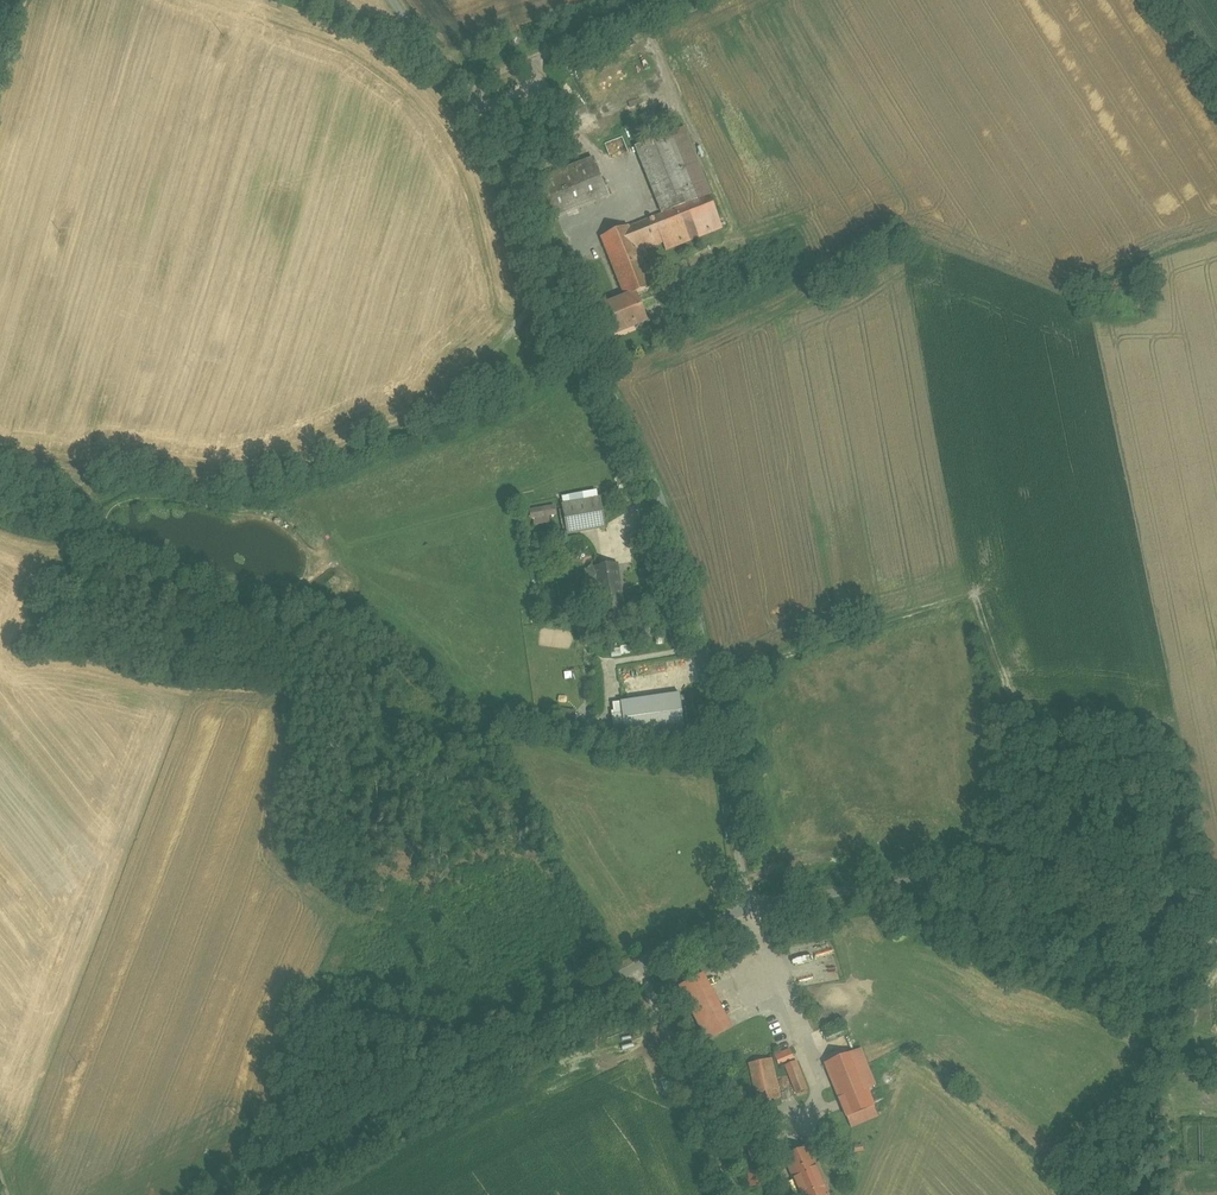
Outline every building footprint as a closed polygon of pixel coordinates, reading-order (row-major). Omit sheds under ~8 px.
[(685,126),(636,146),(646,172),(695,151),(685,126)] [(695,151),(646,172),(663,214),(629,227),(628,227),(601,237),(625,296),(636,294),(652,287),(641,252),(663,243),(666,251),(723,228),(709,195),(712,194),(695,151)] [(593,159),(537,181),(552,218),(608,196),(593,159)] [(625,296),(600,306),(612,337),(648,322),(636,294),(625,296)] [(600,499),(563,505),(566,524),(562,525),(563,531),(567,530),(568,533),(605,527),(600,499)] [(546,522),(546,516),(553,515),(552,505),(525,507),(526,519),(532,518),(532,523),(546,522)] [(617,564),(592,568),(587,571),(589,581),(595,583),(596,583),(601,616),(625,613),(617,564)] [(608,656),(626,653),(625,646),(607,648),(608,656)] [(680,693),(622,702),(627,737),(684,728),(680,693)] [(573,718),(560,716),(559,724),(572,726),(573,718)] [(723,1031),(695,979),(680,987),(707,1039),(723,1031)] [(790,1050),(775,1055),(778,1063),(793,1057),(790,1050)] [(874,1106),(852,1052),(825,1063),(847,1117),(851,1127),(878,1116),(873,1106),(874,1106)] [(771,1059),(749,1063),(758,1102),(780,1097),(771,1059)] [(806,1090),(794,1062),(785,1065),(797,1093),(806,1090)] [(741,1087),(730,1092),(735,1103),(746,1099),(741,1087)] [(807,1145),(783,1155),(790,1173),(815,1162),(807,1145)] [(815,1162),(790,1173),(800,1194),(824,1194),(828,1193),(815,1162)] [(745,1170),(745,1187),(758,1187),(758,1170),(745,1170)]
